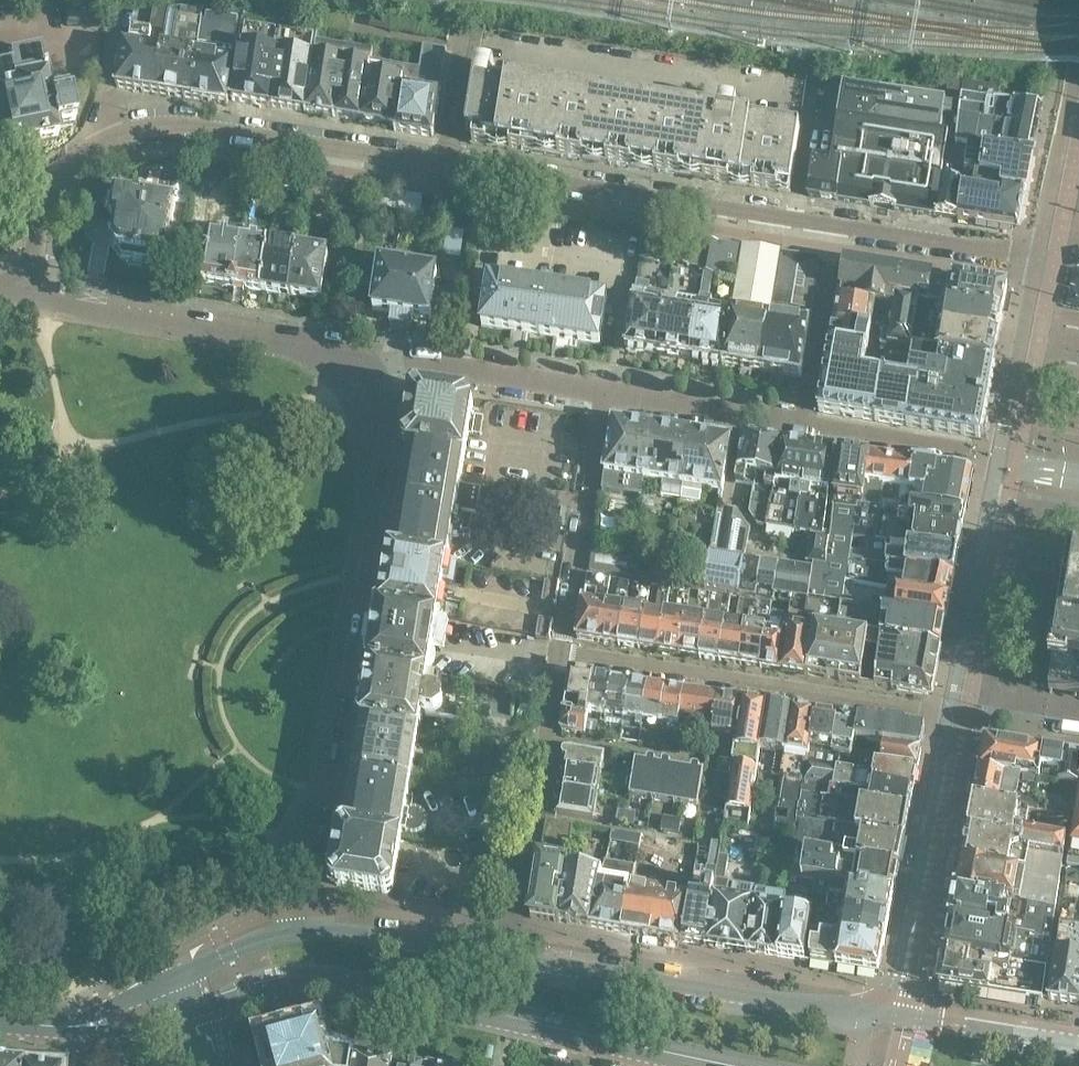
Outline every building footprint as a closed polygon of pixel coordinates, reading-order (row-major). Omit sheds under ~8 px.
[(165,50),(159,93),(193,98),(200,55),(207,8),(178,6),(172,50),(162,49),(162,50),(165,50)] [(200,55),(193,98),(228,104),(230,92),(231,92),(235,60),(244,10),(207,8),(200,55)] [(233,94),(232,100),(270,106),(279,51),(285,14),(247,10),(234,94),(233,94)] [(105,13),(79,12),(78,23),(104,25),(105,13)] [(279,51),(270,106),(305,111),(316,41),(320,15),(286,12),(285,14),(279,51)] [(149,42),(150,25),(132,25),(132,42),(149,42)] [(305,111),(305,112),(335,117),(336,116),(340,89),(345,61),(348,46),(316,41),(305,111)] [(122,53),(118,87),(159,93),(165,50),(162,50),(162,49),(123,43),(122,53)] [(420,69),(406,67),(403,89),(399,108),(396,126),(396,131),(415,134),(434,136),(437,116),(440,95),(444,72),(447,49),(424,45),(420,69)] [(373,50),(348,46),(345,61),(340,89),(336,116),(348,118),(361,121),(365,98),(369,74),(371,61),(373,50)] [(0,69),(0,143),(1,150),(59,138),(57,126),(75,122),(70,97),(68,97),(66,89),(49,93),(45,75),(39,52),(10,58),(12,67),(0,69)] [(406,67),(371,61),(369,74),(365,98),(361,121),(372,123),(383,125),(383,124),(396,126),(399,108),(403,89),(406,67)] [(495,66),(478,63),(468,130),(475,131),(473,143),(790,192),(800,130),(734,118),(737,103),(721,101),(719,116),(493,80),(495,66)] [(845,84),(840,119),(942,134),(946,100),(882,89),(845,84)] [(962,95),(960,116),(956,147),(985,151),(1032,157),(1032,155),(1033,155),(1042,108),(962,95)] [(934,201),(938,181),(944,182),(951,136),(942,134),(840,119),(833,163),(843,165),(838,200),(935,216),(939,202),(934,201)] [(964,192),(959,220),(1014,229),(1022,223),(1027,199),(1028,199),(1037,156),(1033,155),(1032,155),(1032,157),(985,151),(981,177),(1003,182),(1002,192),(1005,192),(1004,198),(964,192)] [(815,154),(808,195),(838,200),(843,165),(833,163),(833,164),(832,163),(833,157),(815,154)] [(939,202),(935,216),(959,220),(964,192),(965,186),(944,182),(938,181),(934,201),(939,202)] [(115,242),(120,250),(122,251),(121,257),(157,263),(158,256),(160,257),(168,250),(175,204),(118,194),(110,200),(109,210),(113,217),(113,218),(115,219),(115,220),(112,221),(108,221),(108,226),(111,230),(113,227),(117,226),(115,242)] [(450,200),(449,206),(446,229),(471,233),(474,209),(473,209),(474,203),(450,200)] [(678,236),(647,231),(642,261),(673,266),(678,237),(677,237),(678,236)] [(206,260),(202,283),(233,288),(241,240),(210,235),(207,251),(200,251),(199,259),(206,260)] [(241,240),(233,288),(261,292),(269,245),(241,240)] [(705,242),(701,271),(705,272),(701,299),(699,313),(692,359),(723,364),(731,311),(732,312),(733,306),(709,302),(718,242),(705,240),(705,242)] [(269,245),(261,292),(284,296),(288,271),(296,272),(300,250),(296,250),(297,249),(269,245)] [(782,252),(742,246),(733,306),(732,312),(772,317),(773,304),(782,252)] [(288,271),(284,296),(321,302),(329,254),(297,249),(296,250),(300,250),(296,272),(288,271)] [(782,252),(773,304),(813,311),(821,257),(782,251),(782,252)] [(367,261),(364,285),(376,287),(373,309),(431,319),(433,303),(443,303),(442,290),(436,289),(438,272),(410,267),(412,259),(383,255),(382,264),(367,261)] [(847,263),(841,298),(844,298),(844,300),(895,308),(896,308),(898,299),(903,272),(847,263)] [(903,272),(898,299),(919,302),(919,301),(920,296),(931,298),(934,281),(935,277),(903,272)] [(488,287),(482,326),(542,336),(550,288),(488,278),(487,287),(488,287)] [(931,303),(945,306),(950,307),(1004,315),(1008,293),(1005,288),(995,287),(972,283),(948,279),(945,293),(932,292),(931,303)] [(632,313),(626,349),(658,354),(658,355),(659,355),(667,308),(669,295),(650,292),(651,283),(638,280),(634,303),(633,303),(631,313),(632,313)] [(578,292),(550,288),(542,336),(570,340),(578,292)] [(578,292),(570,340),(602,345),(607,310),(608,310),(610,297),(578,292)] [(669,295),(667,308),(659,355),(680,358),(680,357),(692,359),(699,313),(701,300),(669,295)] [(841,298),(836,322),(892,331),(895,308),(844,300),(844,298),(841,298)] [(895,308),(892,331),(889,348),(913,352),(919,313),(920,303),(920,301),(919,301),(919,302),(898,299),(896,308),(895,308)] [(772,317),(763,370),(803,376),(813,311),(773,304),(772,317)] [(945,306),(941,330),(999,339),(1004,315),(950,307),(945,306)] [(731,311),(723,364),(763,370),(772,317),(732,312),(731,311)] [(1069,372),(1078,374),(1078,315),(1069,372)] [(892,331),(836,322),(820,411),(981,436),(995,366),(937,356),(913,352),(889,348),(892,331)] [(941,330),(937,355),(937,356),(995,366),(995,363),(994,363),(999,339),(941,330)] [(410,449),(409,450),(422,452),(422,449),(452,455),(451,457),(466,460),(466,458),(477,460),(481,434),(471,432),(475,411),(473,411),(475,405),(474,405),(473,401),(471,399),(469,398),(468,397),(465,397),(423,390),(424,389),(420,389),(416,390),(414,392),(413,395),(411,395),(404,441),(404,443),(405,446),(407,448),(410,449)] [(654,427),(614,421),(603,491),(623,493),(626,476),(645,479),(654,427)] [(654,427),(645,479),(642,497),(646,497),(649,480),(663,482),(661,496),(682,499),(683,495),(684,486),(693,433),(654,427)] [(693,433),(684,486),(683,495),(701,498),(701,500),(721,503),(733,439),(693,433)] [(744,440),(737,479),(736,481),(755,484),(755,482),(762,439),(745,436),(744,440)] [(762,439),(755,482),(776,486),(783,442),(762,439)] [(771,502),(766,526),(795,531),(810,446),(802,445),(802,444),(785,442),(785,443),(783,442),(776,486),(773,502),(771,502)] [(795,531),(811,534),(824,536),(824,535),(829,492),(835,450),(810,446),(795,531)] [(405,474),(400,503),(457,512),(458,509),(477,512),(481,487),(462,484),(466,460),(451,457),(452,455),(422,449),(422,452),(409,450),(405,474)] [(832,529),(831,536),(826,566),(825,573),(816,571),(811,607),(842,612),(859,504),(862,505),(864,495),(865,483),(869,456),(848,452),(842,490),(835,489),(832,529)] [(869,456),(865,483),(882,485),(896,487),(911,489),(914,464),(913,464),(913,463),(869,456)] [(914,464),(911,489),(908,503),(924,505),(924,506),(966,512),(973,472),(913,463),(913,464),(914,464)] [(755,482),(755,484),(750,512),(758,524),(766,526),(771,502),(773,502),(776,486),(755,482)] [(883,498),(879,512),(934,521),(934,525),(963,530),(966,512),(924,506),(924,505),(908,503),(883,498)] [(400,503),(392,550),(406,552),(406,555),(434,560),(435,558),(449,561),(453,537),(458,538),(464,531),(466,522),(462,514),(457,513),(457,512),(400,503)] [(719,506),(705,586),(740,591),(744,560),(750,530),(737,509),(719,506)] [(934,525),(934,521),(879,512),(876,541),(913,544),(959,551),(963,530),(934,525)] [(858,515),(855,537),(873,540),(877,518),(858,515)] [(811,534),(808,558),(808,563),(826,566),(831,536),(824,535),(824,536),(811,534)] [(851,560),(906,569),(914,570),(955,575),(959,551),(913,544),(876,541),(875,540),(854,538),(851,560)] [(380,608),(379,609),(439,620),(445,586),(455,587),(459,564),(449,562),(449,561),(435,558),(434,560),(406,555),(406,552),(392,550),(392,551),(391,552),(390,552),(387,573),(381,608),(380,608)] [(594,550),(590,570),(611,573),(628,576),(630,565),(618,564),(620,553),(594,550)] [(740,591),(739,595),(756,597),(757,593),(758,593),(763,563),(762,563),(744,560),(740,591)] [(905,591),(910,591),(950,598),(955,575),(914,570),(906,569),(851,560),(847,581),(874,586),(888,588),(905,591)] [(763,563),(758,593),(757,593),(756,597),(757,598),(773,601),(774,595),(775,596),(780,565),(763,563)] [(1053,673),(1050,692),(1078,697),(1078,565),(1071,564),(1069,573),(1060,629),(1055,660),(1053,673)] [(798,568),(780,565),(775,596),(781,596),(780,601),(792,603),(798,568)] [(670,570),(650,568),(649,579),(668,582),(670,570)] [(813,571),(798,568),(792,603),(806,606),(808,600),(809,600),(813,571)] [(584,600),(578,637),(599,641),(605,604),(609,578),(588,575),(586,588),(598,590),(595,602),(584,600)] [(560,583),(546,580),(545,585),(544,590),(558,592),(560,583)] [(847,581),(843,605),(946,621),(950,598),(910,591),(905,591),(888,588),(886,599),(872,597),(874,586),(847,581)] [(605,604),(599,641),(619,644),(625,607),(627,594),(629,583),(626,583),(623,585),(622,593),(618,592),(616,605),(605,604)] [(558,592),(544,590),(543,594),(542,599),(549,600),(556,601),(558,592)] [(645,610),(639,647),(659,650),(666,614),(669,593),(659,591),(656,612),(645,610)] [(625,607),(619,644),(639,647),(645,610),(648,594),(639,592),(636,609),(625,607)] [(666,614),(659,650),(681,654),(687,617),(690,595),(680,593),(676,616),(666,614)] [(687,617),(681,654),(702,657),(708,621),(712,595),(700,593),(696,619),(687,617)] [(711,604),(708,621),(702,657),(723,661),(729,624),(732,598),(720,596),(719,605),(711,604)] [(741,600),(736,625),(729,624),(723,661),(743,664),(748,627),(752,602),(741,600)] [(758,628),(748,627),(743,664),(763,667),(769,630),(773,605),(762,603),(758,628)] [(942,644),(946,621),(843,605),(842,612),(838,630),(905,640),(942,646),(942,644)] [(769,630),(763,667),(783,670),(791,608),(781,606),(778,631),(769,630)] [(369,664),(369,665),(430,675),(432,667),(435,664),(437,661),(437,656),(436,654),(435,649),(435,647),(445,649),(449,622),(439,620),(379,609),(378,609),(369,664)] [(905,640),(838,630),(837,630),(838,626),(829,624),(831,614),(817,612),(814,630),(807,674),(830,678),(898,689),(905,640)] [(552,630),(553,621),(539,618),(538,628),(552,630)] [(789,626),(783,670),(807,674),(814,630),(789,626)] [(550,639),(551,633),(552,630),(538,628),(536,637),(550,639)] [(927,694),(933,691),(942,646),(905,640),(898,689),(927,694)] [(445,678),(369,665),(371,667),(366,694),(362,720),(364,724),(421,733),(424,715),(426,716),(436,718),(444,713),(445,707),(446,703),(441,696),(445,678)] [(572,673),(565,716),(586,719),(594,676),(572,673)] [(594,676),(586,719),(589,707),(599,708),(598,714),(606,715),(612,679),(594,676)] [(606,715),(606,722),(624,724),(630,682),(612,679),(606,715)] [(648,685),(630,682),(624,724),(642,727),(648,685)] [(666,688),(648,685),(642,727),(639,740),(649,742),(650,733),(659,735),(660,730),(661,724),(666,688)] [(666,688),(661,724),(660,730),(679,733),(681,724),(680,724),(684,691),(666,688)] [(680,724),(681,724),(690,726),(690,725),(688,724),(689,720),(714,725),(719,697),(684,691),(680,724)] [(719,697),(714,725),(713,734),(724,735),(720,767),(721,768),(719,781),(731,782),(736,749),(737,737),(743,701),(719,697)] [(737,737),(736,749),(727,808),(750,812),(760,753),(760,749),(768,705),(743,701),(737,737)] [(768,705),(760,749),(776,751),(772,775),(781,777),(785,753),(792,709),(768,705)] [(535,731),(537,719),(539,710),(528,708),(524,729),(535,731)] [(792,709),(785,753),(781,777),(773,830),(795,834),(806,777),(811,750),(812,742),(811,742),(816,712),(792,709)] [(811,742),(812,742),(811,750),(832,753),(834,746),(838,716),(816,712),(811,742)] [(586,719),(565,716),(562,730),(586,734),(588,720),(586,719)] [(838,716),(834,746),(832,753),(831,758),(852,761),(854,751),(856,740),(860,719),(838,716)] [(860,719),(856,740),(860,741),(884,745),(884,744),(921,750),(925,733),(922,728),(908,726),(908,727),(860,719)] [(364,724),(355,774),(412,784),(420,734),(421,733),(364,724)] [(1049,781),(1078,786),(1078,753),(986,738),(980,770),(1049,781)] [(882,756),(881,765),(918,771),(921,750),(884,744),(884,745),(882,756)] [(565,757),(563,768),(602,774),(605,755),(605,752),(570,746),(563,750),(562,755),(565,757)] [(838,777),(870,783),(914,790),(918,771),(881,765),(882,756),(854,751),(852,761),(831,758),(832,753),(811,750),(806,777),(836,782),(838,777)] [(630,796),(653,800),(660,760),(657,760),(655,757),(651,756),(648,758),(637,756),(636,757),(635,761),(636,761),(630,796)] [(660,760),(653,800),(675,803),(682,764),(672,762),(670,759),(665,758),(662,760),(660,760)] [(682,764),(675,803),(698,807),(705,767),(701,767),(700,764),(695,764),(693,765),(682,764)] [(627,778),(628,769),(617,767),(616,776),(627,778)] [(560,787),(559,790),(598,797),(602,774),(563,768),(561,779),(558,781),(558,785),(560,787)] [(980,770),(975,799),(1021,807),(1069,816),(1070,809),(1071,807),(1036,802),(1039,784),(1048,786),(1049,781),(980,770)] [(351,802),(347,824),(353,826),(404,835),(412,784),(355,774),(351,802)] [(625,786),(627,778),(616,776),(614,784),(625,786)] [(806,777),(803,793),(910,810),(914,790),(870,783),(838,777),(836,782),(806,777)] [(556,795),(556,799),(555,800),(557,803),(556,813),(594,819),(598,797),(559,790),(559,793),(556,795)] [(1071,843),(1078,844),(1078,792),(1078,799),(1071,843)] [(803,793),(799,820),(905,838),(910,810),(803,793)] [(975,799),(958,889),(1008,899),(1055,907),(1060,877),(1009,869),(1012,853),(1014,843),(1064,852),(1066,839),(1066,838),(1017,828),(1021,807),(975,799)] [(724,817),(726,807),(701,803),(699,813),(724,817)] [(617,822),(626,823),(627,812),(619,811),(617,822)] [(626,823),(634,825),(636,814),(627,812),(626,823)] [(662,830),(670,831),(672,820),(664,819),(662,830)] [(757,819),(756,827),(772,830),(773,822),(757,819)] [(580,826),(547,820),(531,917),(558,921),(568,858),(575,859),(580,826)] [(670,831),(679,832),(681,821),(672,820),(670,831)] [(794,848),(842,856),(863,859),(895,863),(895,864),(899,865),(905,838),(799,820),(794,848)] [(725,828),(717,876),(726,878),(736,824),(725,822),(724,828),(725,828)] [(353,826),(347,824),(347,826),(343,828),(341,830),(341,832),(340,832),(333,877),(332,879),(333,882),(336,884),(339,885),(385,893),(388,893),(391,892),(393,890),(395,887),(396,881),(397,881),(405,835),(404,835),(353,826)] [(613,832),(610,843),(640,848),(642,838),(613,832)] [(765,832),(763,844),(777,846),(779,834),(765,832)] [(642,838),(641,848),(670,853),(671,843),(642,838)] [(693,881),(683,941),(705,944),(722,844),(712,843),(708,866),(696,864),(693,881)] [(828,882),(838,883),(853,886),(894,892),(899,865),(895,864),(895,863),(863,859),(842,856),(794,848),(790,876),(816,879),(818,880),(828,882)] [(585,860),(568,858),(558,921),(590,927),(603,873),(584,870),(585,860)] [(1069,865),(1067,881),(1078,883),(1078,867),(1069,865)] [(604,867),(603,873),(590,927),(621,931),(631,885),(618,883),(621,870),(604,867)] [(631,885),(621,931),(652,936),(662,880),(646,878),(644,888),(631,885)] [(661,886),(652,936),(683,941),(693,881),(676,878),(674,888),(661,886)] [(716,880),(705,944),(748,951),(758,889),(757,888),(757,887),(734,883),(733,891),(728,891),(729,882),(716,880)] [(847,897),(845,911),(889,918),(894,892),(853,886),(838,883),(828,882),(826,893),(847,897)] [(758,889),(748,951),(778,955),(785,905),(786,901),(787,893),(758,889)] [(958,889),(952,920),(989,927),(999,929),(1016,931),(1052,937),(1056,907),(1055,907),(1008,899),(958,889)] [(786,901),(785,905),(778,955),(806,960),(812,916),(814,903),(804,901),(803,903),(786,901)] [(822,923),(821,934),(884,945),(889,918),(845,911),(818,907),(816,922),(822,923)] [(952,920),(946,950),(971,955),(986,958),(984,964),(1009,969),(1026,963),(1048,966),(1052,937),(1016,931),(999,929),(989,927),(952,920)] [(1049,993),(1050,994),(1049,998),(1078,1003),(1078,926),(1060,923),(1049,993)] [(810,961),(879,972),(884,945),(814,933),(810,961)] [(971,955),(946,950),(940,981),(1044,997),(1048,966),(1026,963),(1009,969),(984,964),(986,958),(971,955)] [(354,1059),(356,1059),(356,1057),(352,1056),(352,1055),(349,1055),(331,1052),(328,1051),(321,1022),(319,1023),(297,1029),(297,1028),(285,1031),(285,1032),(263,1037),(262,1037),(260,1038),(261,1041),(266,1058),(265,1058),(267,1065),(353,1065),(354,1059)] [(395,1063),(356,1057),(356,1059),(354,1059),(353,1065),(394,1065),(395,1063)]
